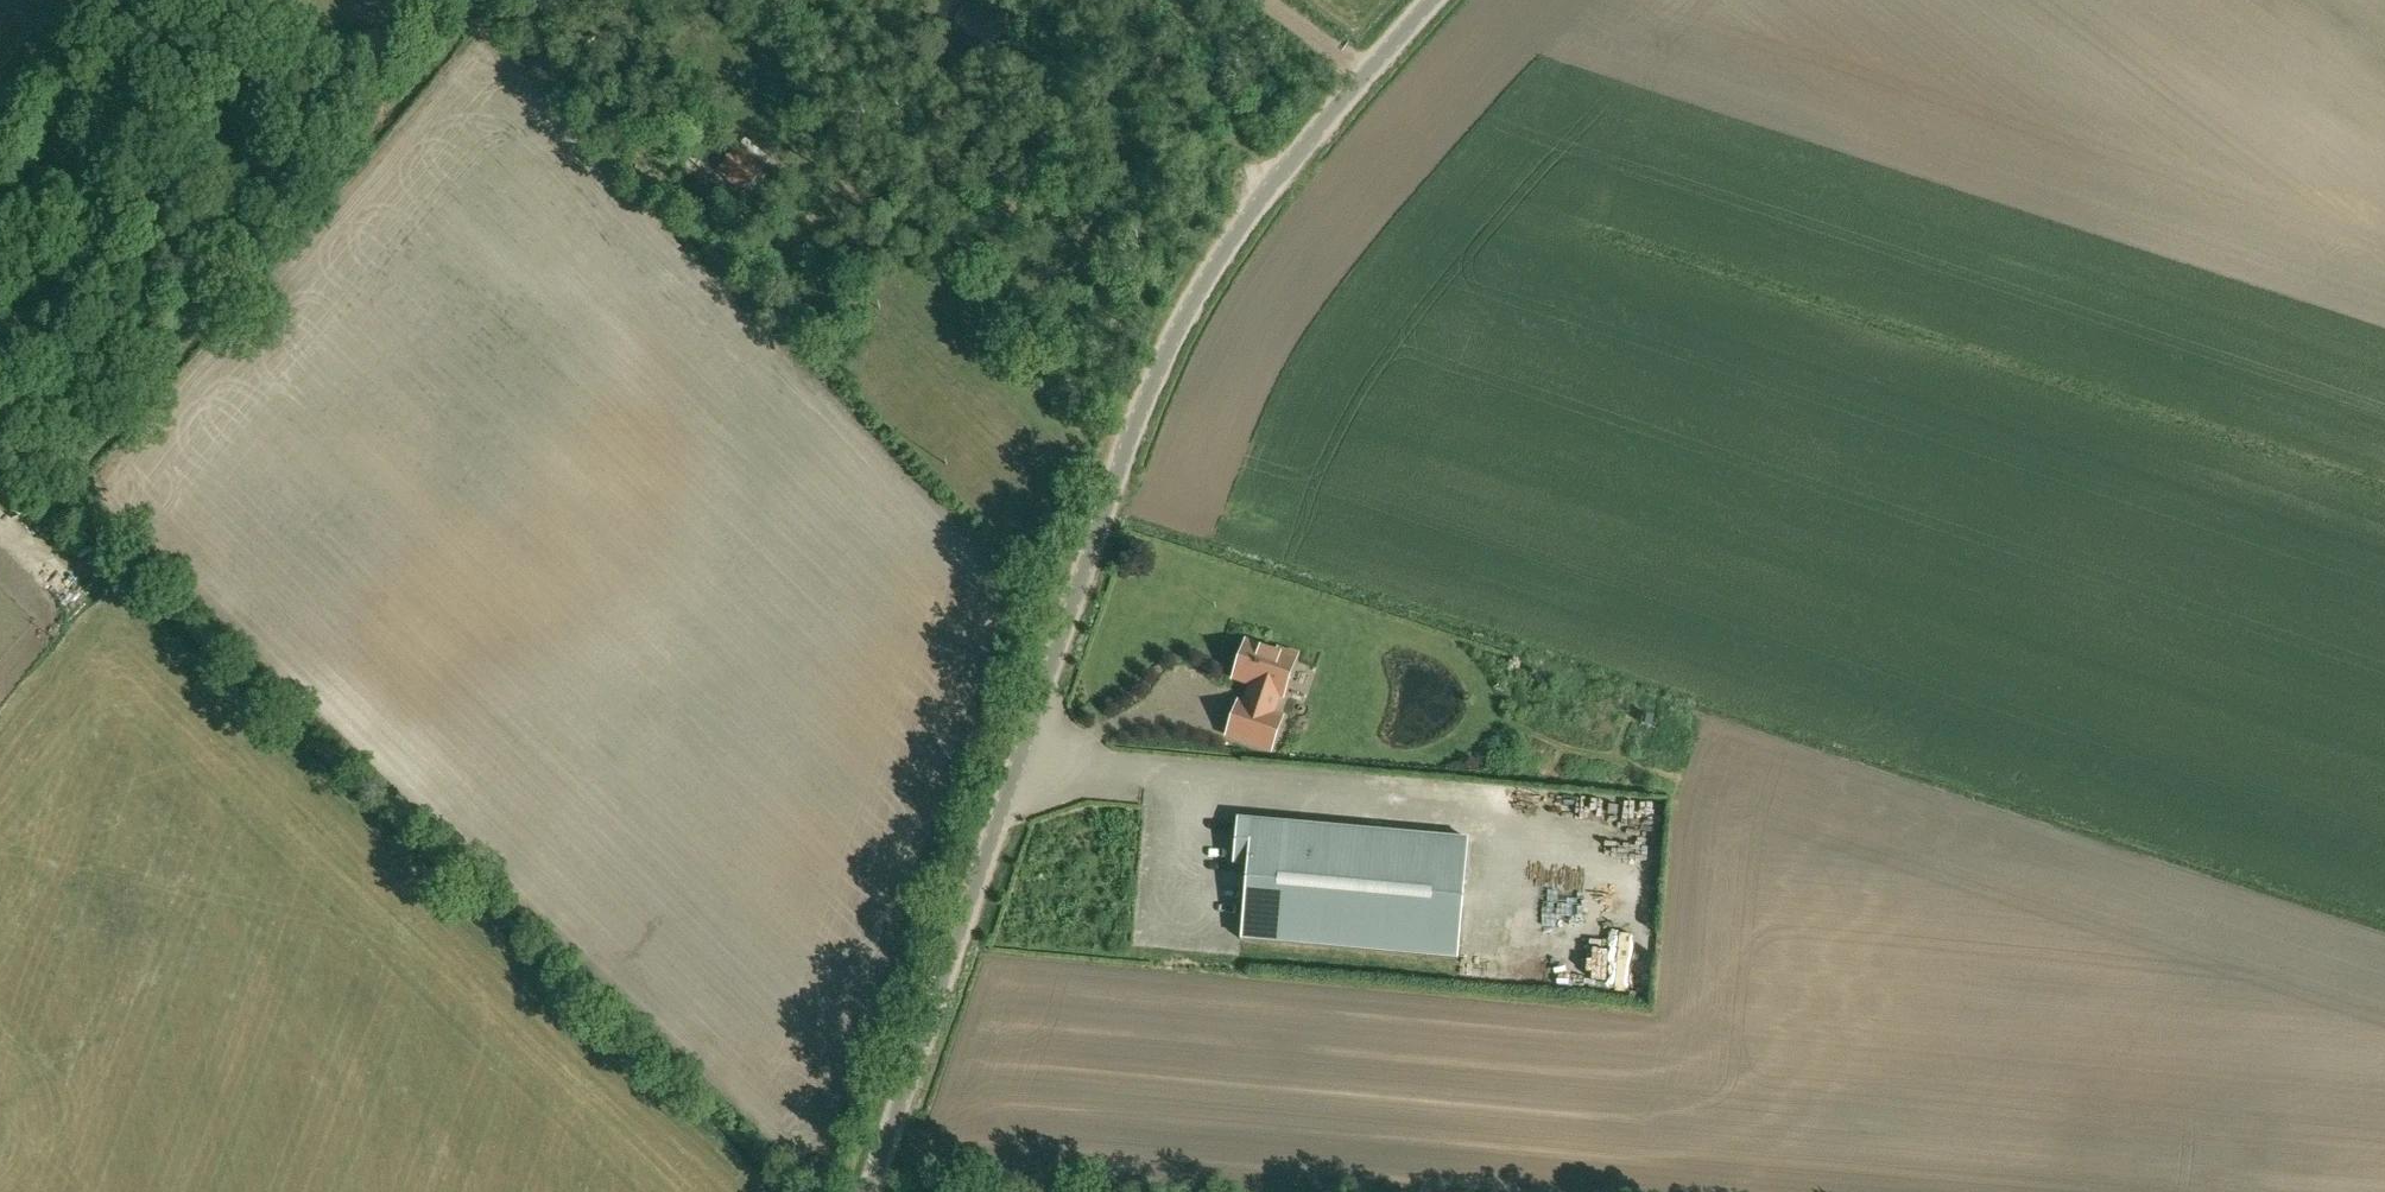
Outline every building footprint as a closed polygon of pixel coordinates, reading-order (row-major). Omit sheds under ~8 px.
[(745,191),(760,172),(735,152),(719,171),(745,191)] [(1272,655),(1242,644),(1237,659),(1236,659),(1232,660),(1229,670),(1230,674),(1232,674),(1230,679),(1269,693),(1263,711),(1292,721),(1303,691),(1282,684),(1292,657),(1273,651),(1272,655)] [(1457,959),(1468,839),(1238,818),(1234,864),(1248,865),(1242,939),(1457,959)]
